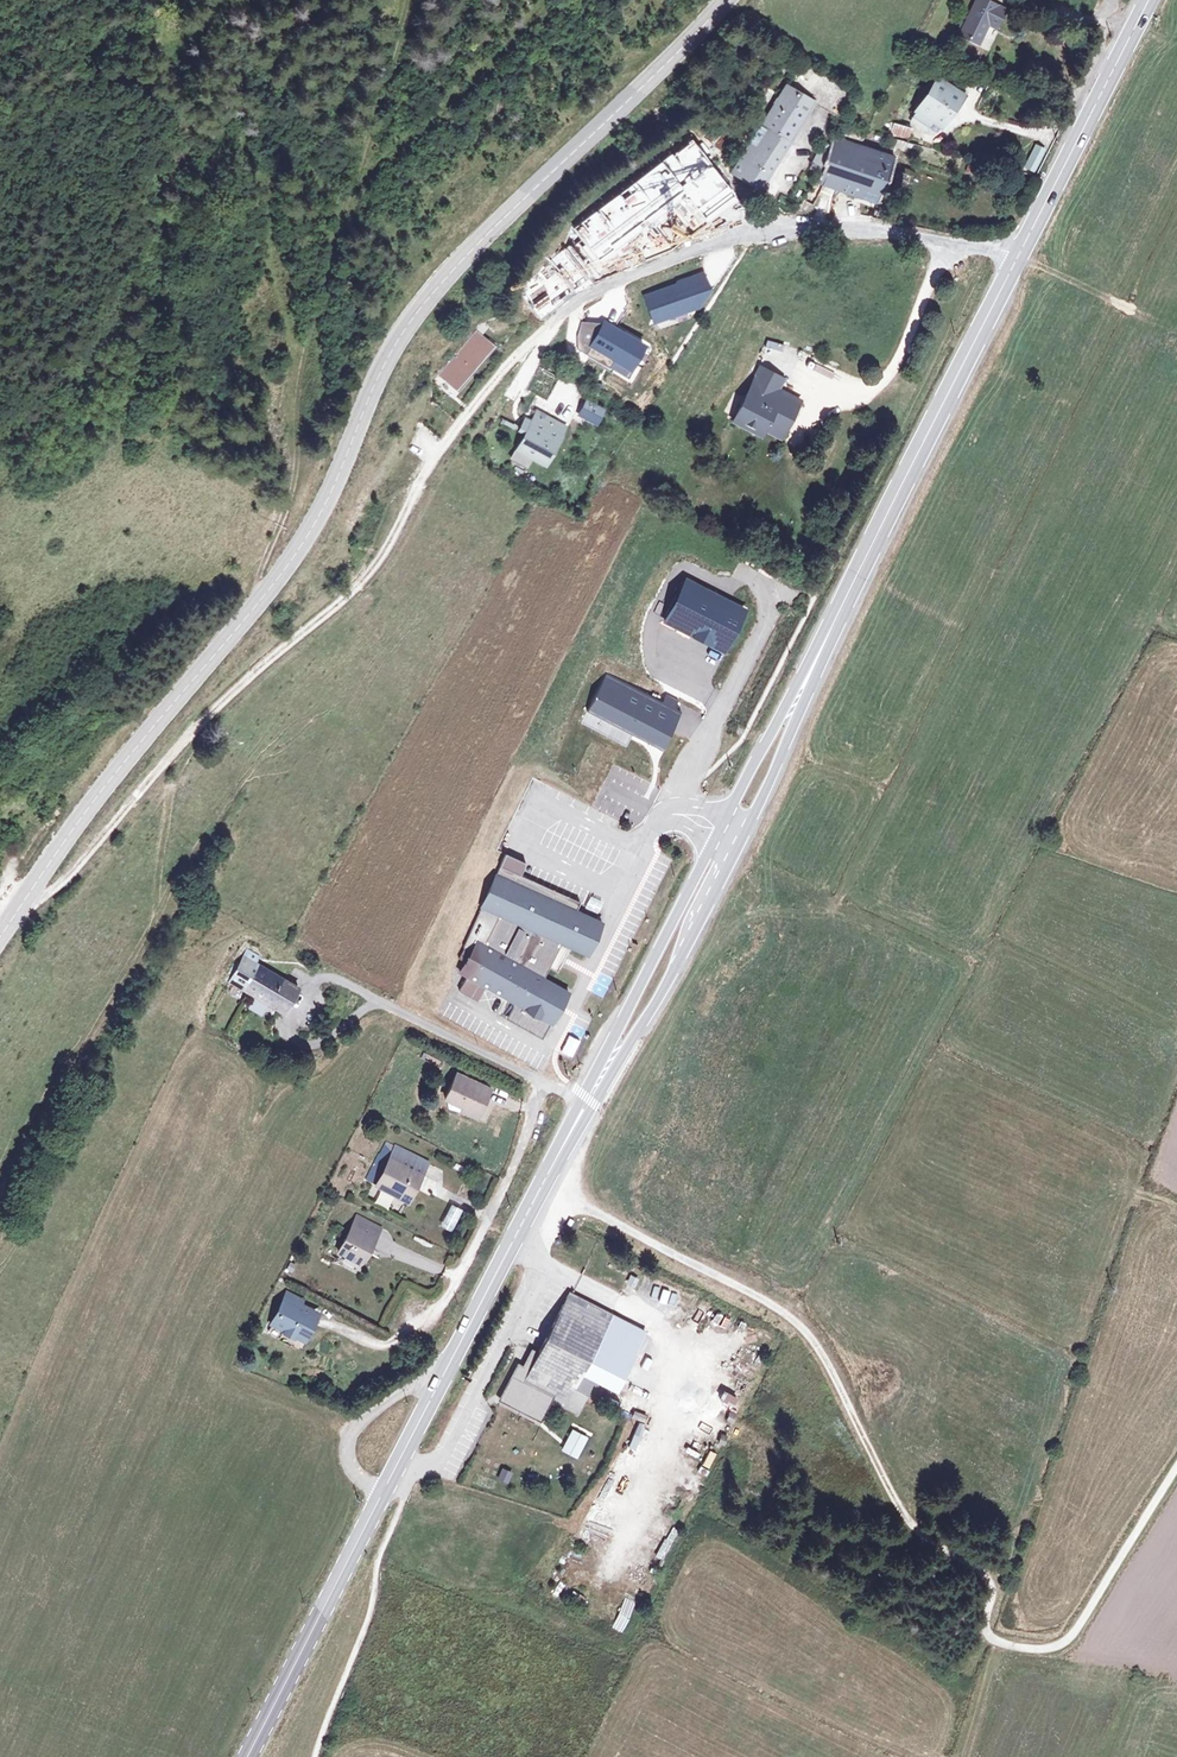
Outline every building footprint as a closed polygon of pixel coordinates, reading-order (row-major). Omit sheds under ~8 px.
[(978,0),(969,0),(955,36),(973,43),(979,28),(977,27),(979,23),(990,27),(1000,0),(979,0),(978,0)] [(804,60),(761,125),(789,140),(816,100),(839,113),(853,88),(804,60)] [(958,93),(935,79),(909,122),(924,131),(927,127),(935,131),(958,93)] [(908,140),(911,129),(893,123),(889,135),(908,140)] [(758,189),(789,140),(761,125),(730,172),(758,189)] [(718,126),(705,138),(717,149),(728,138),(718,126)] [(607,258),(692,200),(706,221),(738,200),(693,134),(654,161),(663,175),(634,195),(626,184),(606,197),(610,201),(572,227),(586,247),(595,240),(607,258)] [(826,165),(817,184),(876,202),(894,158),(834,138),(829,152),(824,164),(826,165)] [(894,147),(911,151),(913,143),(890,138),(888,143),(894,144),(894,147)] [(1045,149),(1037,146),(1026,168),(1034,171),(1045,149)] [(816,161),(824,164),(829,152),(821,149),(816,161)] [(706,217),(684,226),(691,242),(713,234),(706,217)] [(703,276),(644,297),(653,322),(697,306),(708,290),(703,276)] [(548,316),(557,307),(547,297),(538,305),(548,316)] [(697,306),(653,322),(668,338),(697,306)] [(603,321),(589,346),(614,360),(612,364),(625,372),(642,342),(603,321)] [(475,331),(438,374),(458,390),(494,347),(475,331)] [(785,381),(762,369),(736,420),(764,434),(765,431),(783,440),(802,404),(779,392),(785,381)] [(607,410),(585,399),(578,417),(596,430),(607,410)] [(564,427),(538,413),(519,448),(545,462),(564,427)] [(545,462),(519,448),(509,466),(514,469),(515,466),(523,471),(530,459),(543,466),(545,462)] [(749,511),(756,501),(745,494),(738,505),(749,511)] [(686,579),(665,621),(720,648),(741,606),(686,579)] [(606,675),(588,710),(634,734),(653,743),(659,746),(677,712),(674,711),(679,701),(667,695),(662,705),(606,675)] [(634,734),(588,710),(581,724),(627,747),(634,734)] [(526,864),(507,854),(506,857),(502,865),(521,875),(525,867),(526,864)] [(521,875),(502,865),(460,947),(464,949),(459,959),(466,963),(461,973),(467,976),(459,992),(478,1001),(485,988),(511,1001),(526,971),(543,979),(549,968),(557,972),(563,960),(571,946),(587,955),(602,924),(576,911),(579,905),(521,875)] [(245,958),(232,982),(285,1013),(298,989),(245,958)] [(543,979),(526,971),(511,1001),(515,1003),(553,1022),(560,1008),(568,992),(543,979)] [(553,1022),(515,1003),(507,1017),(546,1037),(553,1022)] [(561,1055),(573,1059),(580,1040),(568,1036),(561,1055)] [(445,1098),(478,1113),(489,1089),(457,1074),(445,1098)] [(388,1158),(393,1146),(386,1143),(380,1154),(388,1158)] [(388,1158),(380,1154),(367,1180),(406,1200),(413,1187),(415,1188),(427,1163),(394,1146),(393,1146),(388,1158)] [(406,1200),(408,1201),(415,1188),(413,1187),(406,1200)] [(453,1232),(464,1210),(452,1204),(441,1226),(453,1232)] [(350,1225),(352,1226),(339,1252),(360,1263),(367,1247),(370,1249),(376,1237),(380,1228),(361,1218),(355,1215),(350,1225)] [(650,1282),(646,1294),(661,1299),(665,1287),(650,1282)] [(303,1302),(288,1294),(273,1323),(286,1330),(284,1333),(294,1338),(295,1335),(304,1339),(317,1314),(301,1306),(303,1302)] [(646,1334),(611,1316),(568,1294),(529,1371),(518,1366),(501,1399),(540,1419),(551,1397),(577,1410),(593,1379),(582,1373),(583,1371),(617,1389),(646,1334)] [(723,1393),(719,1402),(737,1409),(740,1400),(723,1393)] [(640,1452),(647,1425),(637,1423),(630,1449),(640,1452)] [(586,1438),(573,1431),(563,1450),(576,1456),(586,1438)] [(513,1473),(503,1469),(498,1480),(508,1484),(513,1473)] [(624,1633),(635,1601),(625,1597),(613,1629),(624,1633)]
